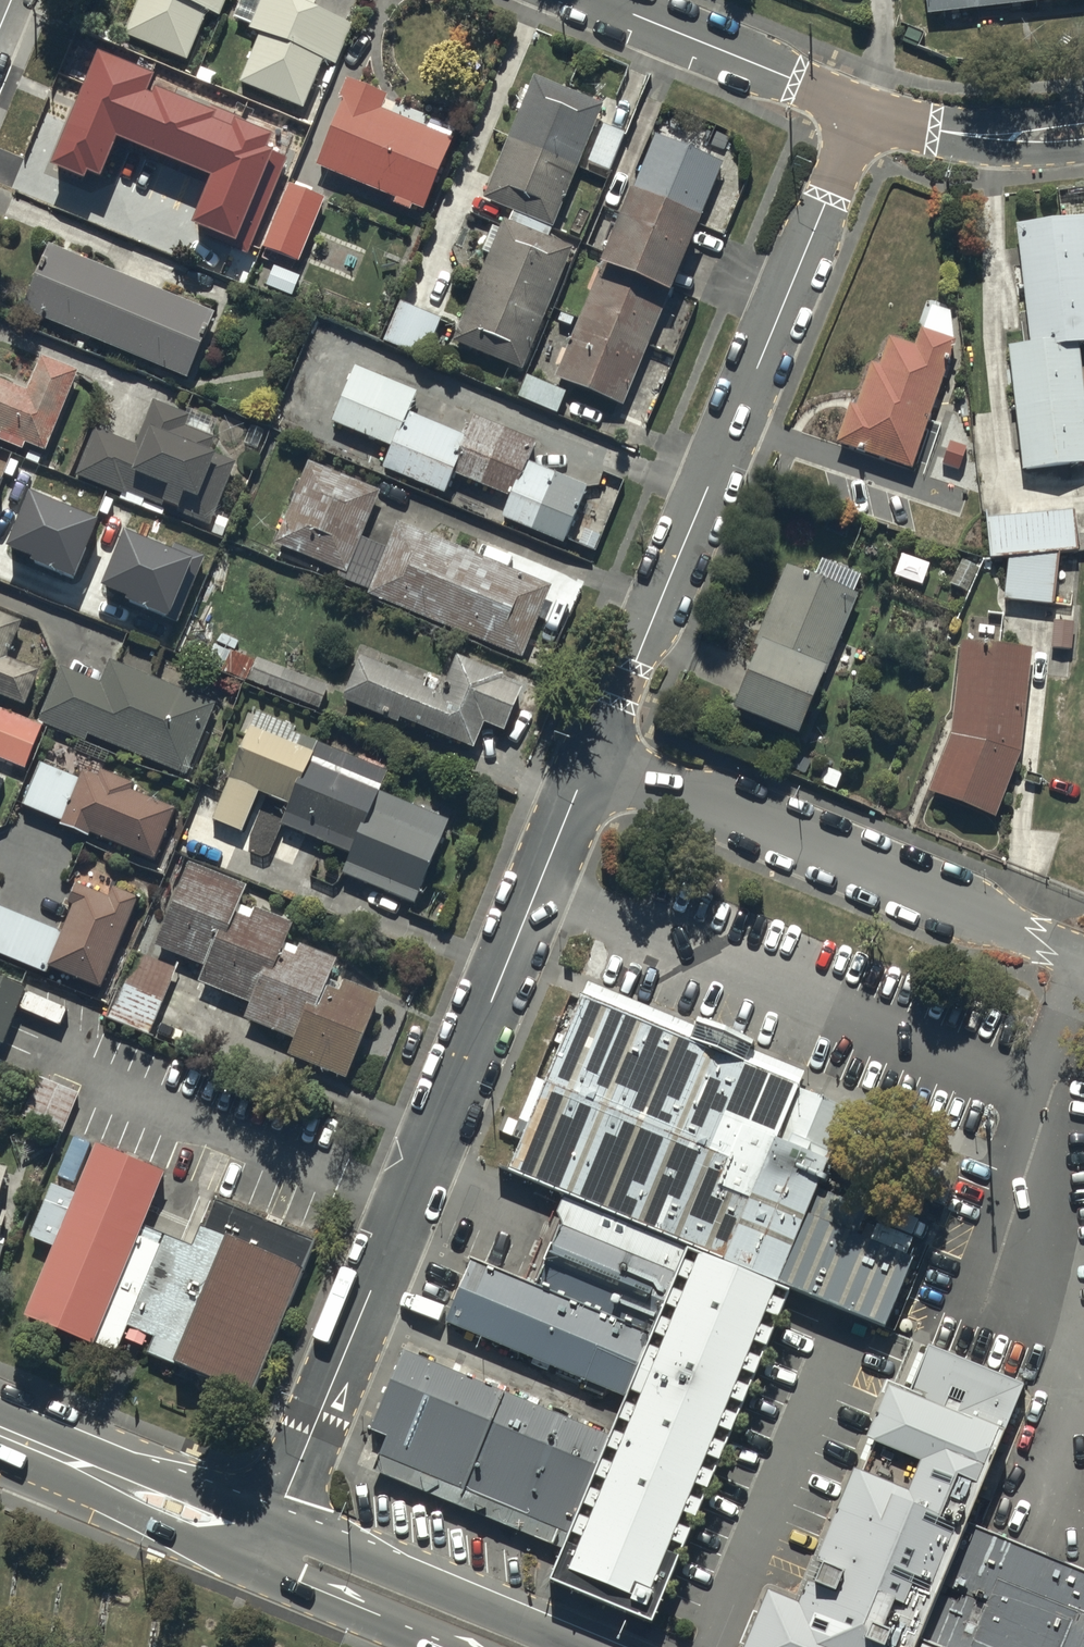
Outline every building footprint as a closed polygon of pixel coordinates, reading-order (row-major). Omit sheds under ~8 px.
[(121,29),(183,56),(204,7),(216,12),(221,0),(134,0),(121,29)] [(237,77),(300,103),(321,53),(332,58),(349,18),(342,15),(344,10),(320,0),(245,0),(239,15),(249,19),(247,24),(257,28),(237,77)] [(927,23),(1083,6),(1083,0),(924,0),(927,23)] [(550,222),(601,100),(531,71),(480,193),(550,222)] [(339,96),(313,161),(393,194),(391,199),(407,206),(409,200),(420,204),(449,133),(379,105),(384,91),(344,74),(335,95),(339,96)] [(623,123),(602,114),(585,157),(606,165),(623,123)] [(135,140),(89,121),(65,179),(146,212),(156,211),(176,157),(154,148),(151,144),(146,141),(143,140),(138,140),(135,140)] [(720,157),(650,129),(618,211),(599,203),(585,239),(598,244),(597,246),(602,248),(553,373),(623,401),(720,157)] [(323,189),(287,174),(260,237),(296,252),(323,189)] [(522,366),(571,242),(544,232),(548,223),(510,208),(507,216),(502,213),(499,221),(491,218),(480,246),(485,248),(450,337),(522,366)] [(1008,354),(1022,479),(1083,472),(1083,418),(1076,351),(1083,350),(1083,221),(1015,229),(1029,352),(1008,354)] [(211,309),(46,239),(18,304),(183,374),(211,309)] [(298,269),(272,259),(264,279),(290,289),(298,269)] [(438,307),(399,292),(382,335),(420,350),(438,307)] [(848,412),(834,451),(911,478),(956,348),(920,336),(914,354),(888,345),(878,374),(870,372),(855,415),(848,412)] [(75,367),(39,352),(25,386),(0,376),(0,438),(19,446),(22,438),(42,446),(75,367)] [(534,430),(472,405),(465,423),(410,401),(417,381),(353,356),(330,412),(389,436),(381,457),(444,482),(452,462),(508,484),(500,505),(563,530),(586,474),(526,450),(534,430)] [(525,367),(514,391),(554,408),(565,384),(525,367)] [(207,521),(233,455),(206,445),(211,431),(209,430),(215,414),(152,390),(134,438),(91,421),(73,470),(119,488),(118,491),(158,506),(159,502),(207,521)] [(549,581),(394,517),(386,537),(359,526),(376,486),(306,456),(272,538),(338,566),(336,571),(368,585),(365,590),(519,653),(521,647),(545,657),(554,635),(531,625),(549,581)] [(973,478),(933,465),(922,498),(962,511),(973,478)] [(0,476),(0,559),(25,569),(27,564),(32,566),(26,582),(56,594),(63,577),(44,569),(53,548),(37,541),(55,499),(0,476)] [(154,508),(93,483),(81,513),(143,537),(154,508)] [(989,567),(1006,566),(1004,606),(1051,612),(1057,562),(1077,561),(1074,513),(986,518),(989,567)] [(797,578),(787,573),(753,657),(758,659),(732,723),(795,749),(855,601),(852,600),(860,578),(823,563),(815,581),(798,574),(797,578)] [(0,608),(0,694),(22,703),(38,665),(6,651),(20,617),(0,608)] [(205,651),(207,653),(319,702),(329,679),(260,650),(258,652),(213,633),(205,651)] [(503,724),(519,680),(498,672),(500,667),(453,647),(437,687),(420,680),(422,674),(358,647),(339,692),(395,714),(397,710),(471,740),(481,716),(503,724)] [(960,649),(950,741),(926,801),(994,827),(1019,762),(1030,656),(960,649)] [(83,733),(85,728),(184,769),(213,698),(107,654),(97,677),(58,660),(36,714),(83,733)] [(378,780),(387,760),(292,721),(294,716),(255,699),(210,807),(238,819),(255,778),(287,792),(279,812),(349,840),(341,862),(413,891),(447,808),(378,780)] [(0,704),(0,753),(23,762),(39,719),(0,704)] [(79,770),(41,755),(24,798),(62,814),(60,817),(61,817),(62,818),(63,819),(64,820),(65,821),(66,821),(66,822),(67,822),(68,823),(69,823),(69,824),(70,824),(71,824),(72,825),(73,826),(74,826),(75,826),(76,827),(77,827),(78,827),(79,828),(80,828),(81,828),(82,828),(83,828),(84,828),(85,829),(86,829),(87,829),(90,825),(153,851),(174,801),(129,782),(132,775),(100,761),(97,768),(83,762),(79,770)] [(291,1036),(285,1050),(343,1075),(378,992),(329,972),(337,954),(285,933),(291,919),(238,897),(245,881),(186,857),(152,940),(201,961),(195,977),(247,999),(241,1014),(291,1036)] [(62,922),(0,896),(0,945),(46,963),(48,958),(100,979),(137,887),(112,877),(108,886),(76,873),(68,895),(72,897),(62,922)] [(173,962),(131,946),(103,1012),(145,1030),(173,962)] [(0,1037),(23,978),(0,969),(0,1037)] [(785,1284),(885,1328),(916,1261),(802,1209),(851,1098),(750,1061),(754,1053),(758,1043),(697,1017),(693,1028),(689,1038),(581,991),(543,1078),(533,1073),(516,1117),(505,1112),(499,1128),(517,1136),(504,1162),(564,1188),(683,1240),(785,1284)] [(65,1128),(80,1086),(35,1069),(19,1110),(20,1111),(65,1128)] [(88,1138),(72,1132),(55,1171),(72,1178),(88,1138)] [(175,1172),(100,1141),(21,1331),(93,1360),(93,1353),(114,1363),(123,1345),(150,1359),(147,1364),(170,1375),(170,1385),(256,1421),(330,1240),(208,1190),(186,1241),(169,1234),(152,1227),(175,1172)] [(683,1240),(564,1188),(556,1213),(565,1217),(541,1273),(475,1246),(446,1317),(621,1391),(683,1240)] [(785,1284),(683,1240),(621,1391),(606,1427),(565,1526),(546,1572),(649,1613),(785,1284)] [(565,1526),(606,1427),(405,1344),(372,1425),(389,1432),(381,1451),(565,1526)] [(750,1646),(914,1646),(917,1639),(919,1634),(969,1516),(1024,1385),(927,1346),(907,1394),(888,1386),(864,1445),(851,1475),(798,1602),(797,1605),(771,1596),(750,1646)] [(969,1516),(919,1634),(948,1646),(1083,1646),(1083,1565),(969,1516)]
